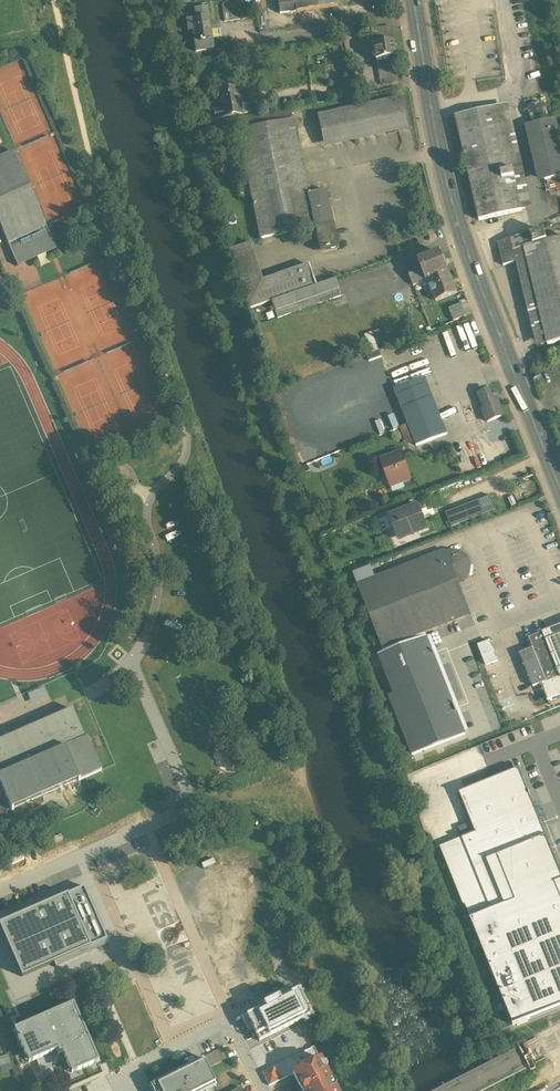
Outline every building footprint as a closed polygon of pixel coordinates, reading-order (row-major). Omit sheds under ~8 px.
[(245,0),(222,4),(225,20),(248,17),(245,0)] [(280,14),(340,6),(339,0),(278,0),(280,14)] [(193,10),(194,18),(209,16),(207,7),(193,10)] [(194,18),(191,19),(193,32),(194,41),(212,38),(210,25),(209,16),(194,18)] [(217,24),(210,25),(212,38),(219,37),(217,24)] [(374,45),(394,42),(392,27),(372,30),(374,45)] [(214,51),(212,38),(194,41),(196,54),(214,51)] [(330,39),(313,42),(315,52),(331,49),(330,39)] [(374,45),(370,46),(372,55),(375,54),(376,61),(377,61),(397,58),(394,42),(374,45)] [(400,80),(397,58),(377,61),(381,83),(400,80)] [(215,120),(222,119),(222,118),(243,115),(247,114),(248,113),(249,111),(250,109),(249,108),(248,106),(247,105),(245,105),(245,104),(241,104),(238,88),(217,91),(220,110),(213,111),(215,120)] [(404,97),(317,116),(324,148),(411,129),(404,97)] [(547,110),(545,106),(543,105),(542,104),(540,103),(538,103),(537,103),(534,104),(530,107),(529,111),(529,116),(532,120),(536,122),(541,121),(545,119),(547,115),(547,110)] [(499,108),(522,210),(532,208),(509,106),(499,108)] [(290,108),(235,119),(237,131),(292,119),(290,108)] [(479,220),(522,210),(499,108),(456,117),(479,220)] [(292,119),(237,131),(248,186),(250,196),(260,239),(315,228),(308,195),(292,119)] [(532,125),(544,179),(559,175),(559,164),(550,121),(532,125)] [(13,152),(0,157),(0,227),(8,244),(46,227),(13,152)] [(248,186),(239,188),(241,198),(250,196),(248,186)] [(327,191),(308,195),(315,228),(325,226),(328,233),(335,232),(327,191)] [(328,233),(325,226),(315,228),(320,254),(338,250),(335,232),(328,233)] [(46,227),(8,244),(16,263),(54,246),(46,227)] [(548,345),(559,342),(559,239),(547,242),(545,231),(498,243),(504,265),(514,263),(527,259),(548,345)] [(308,265),(262,281),(250,243),(229,250),(248,310),(271,302),(292,295),(315,287),(308,265)] [(441,253),(418,262),(426,281),(427,280),(449,272),(441,253)] [(535,348),(548,345),(527,259),(514,263),(535,348)] [(426,281),(418,262),(406,267),(413,286),(426,281)] [(449,272),(427,280),(436,301),(457,293),(449,272)] [(315,287),(292,295),(296,305),(307,301),(309,308),(319,305),(317,298),(338,290),(335,280),(315,287)] [(317,298),(319,305),(341,297),(338,290),(317,298)] [(296,305),(292,295),(271,302),(277,319),(309,308),(307,301),(296,305)] [(461,304),(449,309),(454,321),(466,316),(461,304)] [(384,328),(372,333),(376,345),(389,341),(384,328)] [(379,352),(367,356),(369,363),(382,358),(379,352)] [(354,381),(338,388),(345,406),(364,399),(365,401),(372,399),(359,367),(350,370),(354,381)] [(425,378),(394,391),(404,416),(435,404),(425,378)] [(493,391),(490,393),(489,390),(479,394),(485,410),(483,410),(487,422),(504,415),(500,404),(499,404),(496,399),(497,398),(498,396),(497,393),(493,391)] [(435,404),(404,416),(408,425),(412,437),(416,447),(447,435),(435,404)] [(412,437),(408,425),(401,428),(406,439),(412,437)] [(396,458),(392,457),(390,461),(382,464),(386,475),(389,476),(392,484),(401,481),(404,482),(411,480),(406,467),(406,466),(405,463),(404,462),(401,456),(396,458)] [(309,465),(298,469),(301,476),(312,472),(309,465)] [(490,495),(446,513),(451,528),(496,510),(490,495)] [(418,505),(388,517),(399,544),(429,532),(418,505)] [(452,553),(359,590),(381,646),(445,620),(447,625),(464,618),(452,586),(463,581),(468,575),(469,567),(466,560),(460,555),(452,553)] [(546,632),(559,668),(559,626),(545,632),(546,632)] [(546,632),(529,639),(533,649),(520,654),(533,687),(541,684),(548,701),(559,696),(559,668),(546,632)] [(412,755),(465,734),(427,637),(379,656),(395,695),(389,697),(412,755)] [(492,639),(479,643),(485,664),(498,660),(492,639)] [(0,741),(0,795),(4,794),(11,809),(101,770),(87,738),(85,739),(71,709),(0,741)] [(505,734),(507,743),(527,738),(524,729),(505,734)] [(520,769),(463,792),(480,834),(446,847),(473,917),(506,905),(488,858),(546,836),(520,769)] [(488,858),(506,905),(473,917),(515,1025),(559,1008),(559,873),(546,836),(488,858)] [(84,887),(0,923),(0,928),(22,977),(54,963),(107,940),(84,887)] [(109,945),(107,940),(54,963),(56,968),(109,945)] [(246,1016),(259,1042),(311,1016),(297,990),(279,999),(278,997),(263,1005),(264,1007),(246,1016)] [(65,1008),(19,1028),(22,1035),(18,1037),(26,1055),(30,1053),(33,1060),(58,1050),(59,1053),(63,1052),(70,1069),(75,1067),(77,1071),(93,1064),(91,1059),(96,1057),(87,1036),(82,1037),(78,1027),(82,1025),(75,1008),(67,1012),(65,1008)] [(274,1067),(281,1080),(269,1086),(271,1090),(277,1090),(296,1081),(292,1073),(320,1059),(313,1047),(274,1067)] [(205,1057),(210,1067),(225,1059),(220,1049),(205,1057)] [(0,1057),(0,1067),(10,1063),(8,1054),(0,1057)] [(216,1086),(203,1059),(150,1084),(153,1090),(207,1090),(216,1086)] [(334,1087),(336,1084),(334,1081),(331,1080),(325,1070),(326,1066),(325,1063),(321,1062),(320,1059),(292,1073),(296,1081),(301,1090),(336,1090),(334,1087)] [(274,1067),(262,1073),(269,1086),(281,1080),(274,1067)]
